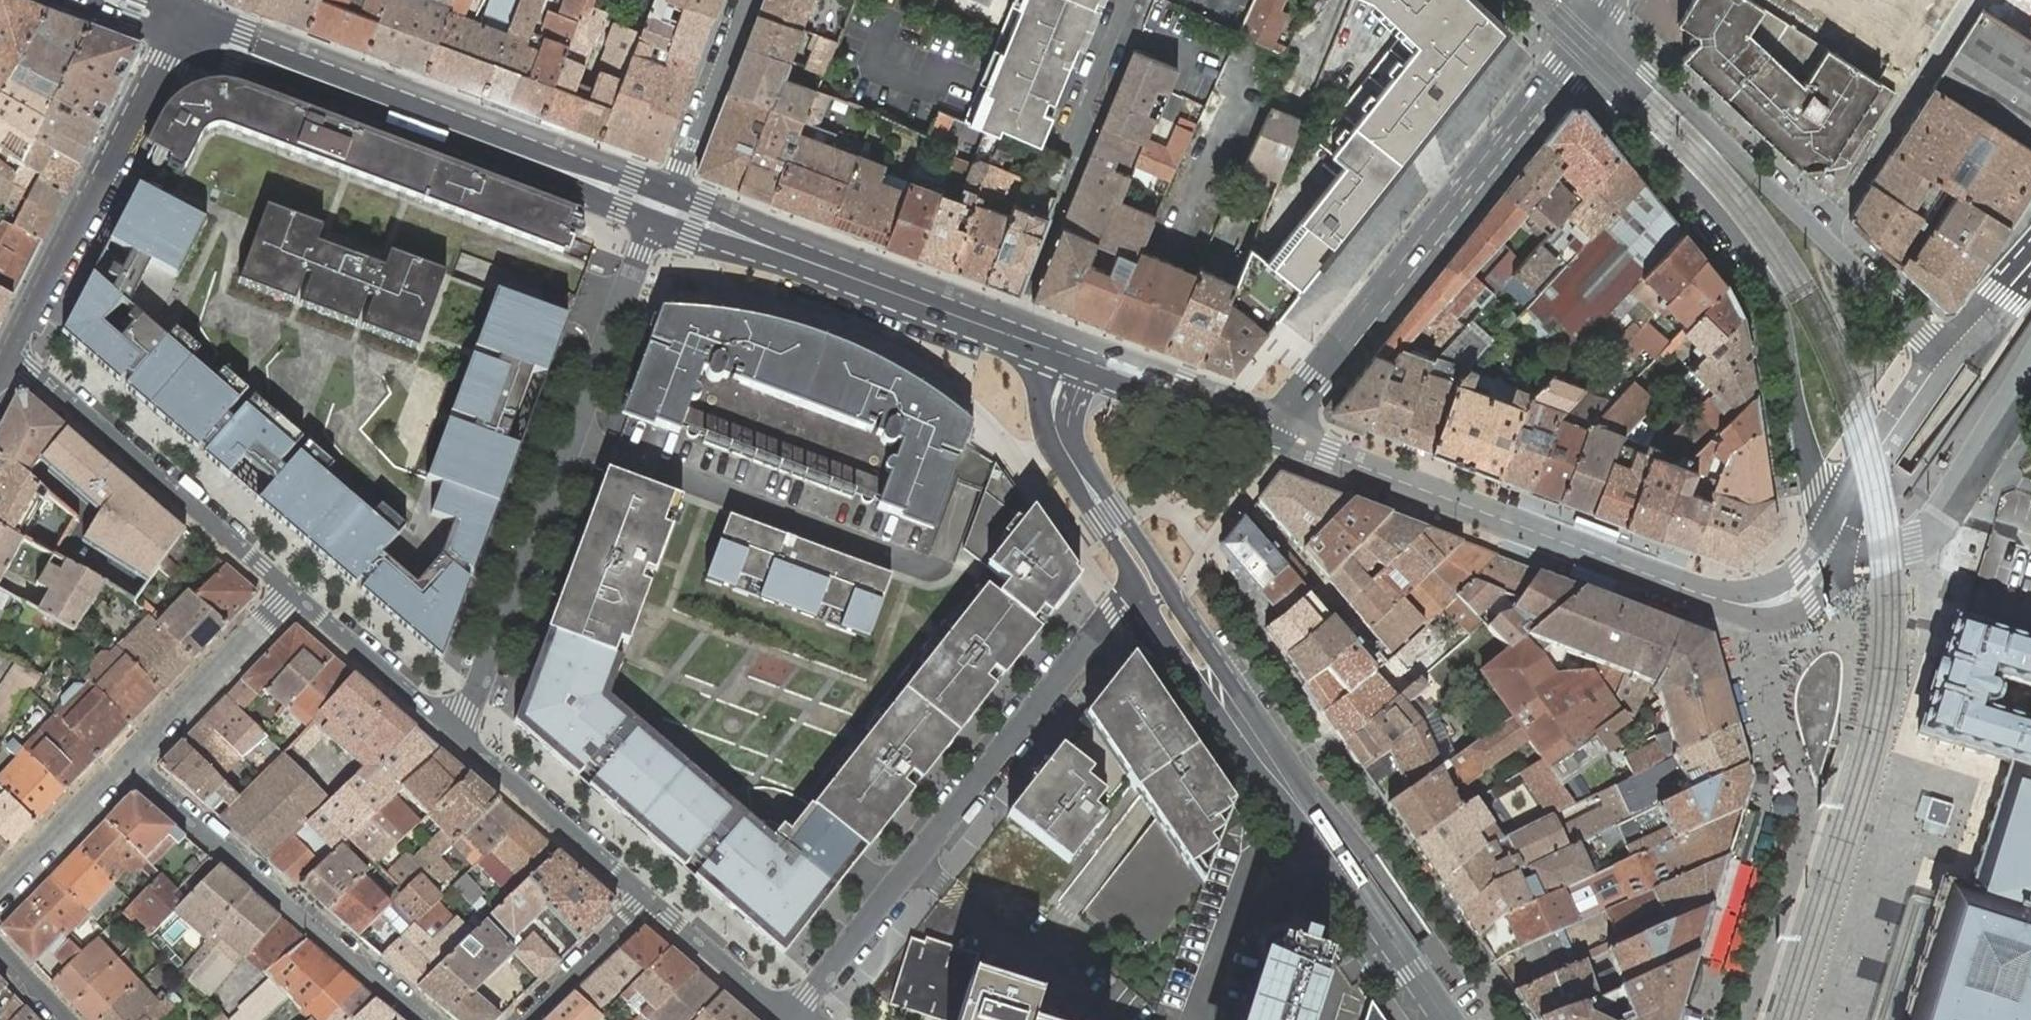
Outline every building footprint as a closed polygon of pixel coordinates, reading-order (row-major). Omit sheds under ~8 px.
[(49,13),(16,0),(0,0),(0,99),(49,13)] [(308,28),(319,0),(256,0),(253,7),(308,28)] [(368,50),(387,0),(366,0),(362,11),(347,6),(349,0),(319,0),(308,28),(368,50)] [(368,50),(426,72),(449,10),(451,4),(453,0),(387,0),(368,50)] [(492,27),(483,23),(481,23),(475,20),(483,0),(453,0),(451,4),(449,10),(426,72),(442,78),(483,94),(496,62),(507,33),(492,27)] [(507,33),(496,62),(483,94),(542,115),(555,84),(564,58),(569,45),(581,14),(586,2),(587,0),(565,0),(560,12),(549,9),(543,25),(545,35),(532,30),(544,0),(519,0),(507,33)] [(717,15),(692,6),(675,0),(654,0),(641,32),(640,34),(639,38),(663,47),(669,50),(675,52),(699,61),(717,15)] [(722,0),(675,0),(692,6),(717,15),(722,0)] [(803,28),(818,33),(837,39),(853,0),(763,0),(758,13),(803,28)] [(965,122),(985,130),(999,136),(1002,130),(1013,135),(1040,146),(1061,95),(1058,94),(1069,67),(1063,65),(1065,59),(1067,60),(1069,60),(1071,59),(1072,58),(1074,57),(1075,55),(1078,49),(1080,49),(1101,0),(1015,0),(965,122)] [(1239,33),(1271,48),(1277,35),(1293,0),(1254,0),(1250,8),(1239,33)] [(1260,282),(1357,159),(1385,181),(1505,30),(1474,0),(1367,0),(1374,6),(1400,32),(1395,37),(1312,142),(1342,165),(1266,261),(1249,248),(1241,268),(1260,282)] [(1847,92),(1874,103),(1936,0),(1842,0),(1847,92)] [(555,84),(542,115),(600,137),(622,79),(639,38),(640,34),(616,25),(609,44),(610,44),(600,71),(590,97),(575,92),(585,65),(601,22),(589,17),(593,7),(593,5),(586,2),(581,14),(569,45),(564,58),(555,84)] [(1374,6),(1370,11),(1395,37),(1400,32),(1374,6)] [(605,12),(593,7),(589,17),(601,22),(605,12)] [(92,29),(49,13),(0,99),(0,152),(21,167),(34,143),(46,119),(54,102),(92,29)] [(746,44),(790,60),(803,28),(758,13),(746,44)] [(70,110),(100,127),(142,48),(92,29),(54,102),(70,110)] [(805,65),(824,72),(837,39),(818,33),(807,59),(798,55),(795,62),(805,65)] [(1277,35),(1271,48),(1284,53),(1290,42),(1277,35)] [(662,157),(699,61),(675,52),(669,50),(664,61),(659,59),(663,47),(639,38),(622,79),(600,137),(658,159),(662,157)] [(804,117),(815,90),(815,88),(784,76),(790,60),(746,44),(729,89),(770,104),(804,117)] [(1157,120),(1178,68),(1133,50),(1102,125),(1145,142),(1154,119),(1157,120)] [(1073,68),(1069,67),(1058,94),(1061,95),(1073,68)] [(739,189),(770,104),(729,89),(697,173),(739,189)] [(169,118),(155,149),(171,158),(171,162),(170,161),(169,167),(183,172),(203,134),(208,129),(212,128),(222,127),(560,253),(560,252),(565,238),(569,239),(569,237),(567,236),(572,219),(553,211),(234,92),(214,90),(205,92),(194,96),(183,103),(174,112),(169,118)] [(833,224),(859,157),(858,156),(831,145),(836,133),(811,123),(813,120),(816,121),(820,120),(831,96),(815,90),(804,117),(798,132),(772,201),(833,224)] [(798,132),(804,117),(770,104),(739,189),(772,201),(798,132)] [(1303,118),(1272,105),(1244,166),(1277,179),(1303,118)] [(1571,106),(1545,139),(1570,161),(1569,162),(1584,176),(1578,184),(1574,188),(1582,196),(1622,153),(1584,106),(1571,106)] [(80,167),(100,127),(70,110),(62,127),(46,119),(34,143),(80,167)] [(936,130),(948,135),(956,115),(944,111),(936,130)] [(1102,125),(1032,297),(1068,311),(1114,198),(1120,200),(1132,170),(1127,168),(1139,140),(1102,125)] [(1139,140),(1127,168),(1132,170),(1166,184),(1187,134),(1173,128),(1164,151),(1139,140)] [(989,161),(999,136),(985,130),(972,162),(971,165),(953,158),(946,176),(942,187),(939,196),(917,255),(949,267),(977,192),(978,189),(987,163),(989,161)] [(1010,142),(1013,135),(1002,130),(999,136),(989,161),(987,163),(999,168),(1003,159),(1011,156),(1013,152),(1010,142)] [(1545,139),(1505,191),(1528,212),(1532,215),(1549,232),(1561,220),(1582,196),(1574,188),(1571,191),(1557,177),(1563,170),(1569,162),(1570,161),(1545,139)] [(64,197),(80,167),(34,143),(21,167),(40,177),(37,182),(64,197)] [(1018,293),(1071,159),(1054,152),(1039,190),(1021,184),(986,280),(985,281),(1018,293)] [(1523,261),(1512,273),(1529,288),(1557,257),(1577,235),(1586,243),(1608,219),(1644,181),(1622,153),(1582,196),(1561,220),(1549,232),(1541,242),(1523,261)] [(886,172),(887,167),(859,157),(833,224),(885,243),(904,191),(908,180),(886,172)] [(1385,181),(1357,159),(1260,282),(1241,268),(1235,283),(1202,362),(1232,373),(1385,181)] [(1584,176),(1569,162),(1563,170),(1578,184),(1584,176)] [(17,175),(0,163),(0,178),(12,186),(17,175)] [(949,267),(986,280),(1021,184),(1023,178),(999,168),(987,163),(978,189),(977,192),(949,267)] [(939,196),(942,187),(911,176),(910,175),(908,180),(904,191),(885,243),(917,255),(939,196)] [(64,197),(37,182),(31,193),(12,186),(0,178),(0,190),(7,195),(26,204),(54,219),(64,197)] [(1537,295),(1518,315),(1559,351),(1566,358),(1600,321),(1611,310),(1624,296),(1631,289),(1642,276),(1685,231),(1644,181),(1608,219),(1586,243),(1537,295)] [(206,222),(138,187),(109,243),(134,256),(124,275),(114,270),(110,279),(120,284),(114,295),(92,275),(63,333),(120,383),(125,377),(131,382),(126,388),(198,449),(201,446),(207,451),(233,421),(230,418),(227,416),(248,391),(224,370),(214,381),(191,360),(200,350),(176,329),(167,340),(128,306),(150,264),(177,278),(206,222)] [(42,241),(54,219),(26,204),(7,195),(0,190),(0,202),(21,213),(21,215),(8,209),(1,222),(13,228),(14,227),(42,241)] [(1482,220),(1445,266),(1464,281),(1472,272),(1491,252),(1495,256),(1499,252),(1495,248),(1502,241),(1506,237),(1519,223),(1528,212),(1505,191),(1482,220)] [(1068,311),(1104,324),(1139,248),(1155,214),(1120,200),(1114,198),(1068,311)] [(323,228),(267,208),(239,283),(295,304),(306,275),(309,276),(312,277),(301,306),(357,327),(368,298),(370,299),(374,300),(363,329),(419,349),(447,274),(390,253),(385,269),(380,267),(321,246),(317,244),(323,228)] [(12,299),(42,241),(14,227),(13,228),(1,222),(0,225),(0,292),(12,299)] [(1706,256),(1685,231),(1642,276),(1631,289),(1646,303),(1639,311),(1632,318),(1634,320),(1628,326),(1620,318),(1609,329),(1624,343),(1640,326),(1654,311),(1665,300),(1705,257),(1706,256)] [(569,239),(565,238),(560,252),(569,255),(571,249),(574,241),(569,239)] [(1139,248),(1104,324),(1163,347),(1195,275),(1182,269),(1182,267),(1139,248)] [(1511,250),(1482,282),(1494,293),(1512,273),(1523,261),(1511,250)] [(1726,282),(1705,257),(1665,300),(1654,311),(1640,326),(1624,343),(1620,347),(1630,357),(1633,359),(1643,348),(1644,347),(1640,342),(1666,315),(1664,313),(1672,306),(1689,322),(1726,282)] [(1195,275),(1163,347),(1176,351),(1202,362),(1235,283),(1199,266),(1195,275)] [(1445,266),(1375,353),(1392,358),(1402,348),(1421,327),(1425,322),(1429,326),(1432,322),(1438,321),(1448,310),(1456,318),(1473,300),(1481,307),(1494,293),(1482,282),(1472,272),(1464,281),(1445,266)] [(1742,313),(1726,282),(1689,322),(1683,328),(1676,335),(1672,340),(1677,345),(1688,334),(1701,346),(1696,352),(1700,356),(1706,350),(1742,313)] [(1631,289),(1624,296),(1633,305),(1639,311),(1646,303),(1631,289)] [(12,299),(0,292),(0,323),(12,299)] [(568,319),(496,293),(475,350),(500,359),(497,367),(472,357),(451,415),(476,424),(473,431),(448,422),(429,475),(427,479),(443,485),(432,514),(454,523),(447,543),(441,557),(470,582),(520,449),(506,444),(533,372),(546,377),(568,319)] [(1633,305),(1624,296),(1611,310),(1620,318),(1633,305)] [(1425,322),(1421,327),(1440,344),(1460,321),(1464,325),(1481,307),(1473,300),(1456,318),(1448,310),(1438,321),(1432,322),(1429,326),(1425,322)] [(1620,318),(1611,310),(1600,321),(1609,329),(1620,318)] [(1750,352),(1742,313),(1706,350),(1700,356),(1690,366),(1714,389),(1715,389),(1750,352)] [(661,329),(629,415),(654,424),(877,507),(879,500),(885,502),(885,505),(886,509),(889,512),(894,512),(897,510),(899,507),(905,509),(903,517),(928,525),(959,440),(953,438),(957,428),(922,405),(915,408),(913,405),(911,404),(907,403),(903,407),(902,410),(903,412),(887,406),(887,389),(887,385),(859,368),(826,354),(793,343),(771,338),(751,335),(744,335),(738,351),(722,346),(725,342),(725,337),(723,334),(721,333),(717,333),(716,334),(712,327),(670,323),(667,332),(661,329)] [(1648,352),(1654,358),(1660,353),(1672,340),(1676,335),(1670,330),(1648,352)] [(1617,370),(1630,357),(1620,347),(1607,361),(1617,370)] [(1392,358),(1367,425),(1399,437),(1425,369),(1434,358),(1402,348),(1392,358)] [(1458,379),(1432,449),(1498,474),(1535,391),(1553,372),(1566,358),(1559,351),(1526,388),(1515,384),(1509,400),(1470,386),(1476,370),(1469,367),(1458,379)] [(1756,392),(1750,352),(1715,389),(1714,389),(1697,407),(1719,429),(1737,411),(1756,392)] [(1392,358),(1375,353),(1331,409),(1333,412),(1367,425),(1392,358)] [(1425,369),(1399,437),(1432,449),(1458,379),(1425,369)] [(1494,375),(1476,370),(1470,386),(1509,400),(1515,384),(1502,379),(1503,377),(1502,375),(1497,373),(1494,375)] [(1585,385),(1553,372),(1535,391),(1498,474),(1530,486),(1557,416),(1564,408),(1568,404),(1581,389),(1585,385)] [(1655,402),(1632,382),(1624,390),(1648,410),(1655,402)] [(1581,389),(1568,404),(1581,409),(1596,394),(1581,389)] [(1648,410),(1624,390),(1613,402),(1599,416),(1588,428),(1561,498),(1593,510),(1619,440),(1639,419),(1648,410)] [(159,568),(166,558),(171,551),(185,531),(26,394),(22,392),(18,395),(0,429),(0,454),(30,480),(43,465),(101,516),(84,542),(148,583),(159,568)] [(1762,429),(1756,392),(1737,411),(1719,429),(1710,437),(1717,441),(1713,452),(1726,456),(1731,447),(1749,433),(1762,429)] [(1530,486),(1561,498),(1588,428),(1599,416),(1613,402),(1596,394),(1581,409),(1568,404),(1564,408),(1557,416),(1530,486)] [(381,555),(406,527),(381,505),(372,516),(324,475),(334,464),(309,443),(285,470),(282,468),(280,465),(303,438),(254,396),(233,421),(207,451),(204,455),(228,476),(245,457),(274,483),(258,501),(356,585),(360,580),(366,585),(361,590),(442,659),(470,582),(441,557),(416,585),(381,555)] [(1697,407),(1690,414),(1669,436),(1660,445),(1653,452),(1625,522),(1657,534),(1684,464),(1691,457),(1679,452),(1687,441),(1697,451),(1710,437),(1719,429),(1697,407)] [(1660,445),(1669,436),(1654,429),(1639,419),(1619,440),(1593,510),(1625,522),(1653,452),(1660,445)] [(1777,531),(1762,429),(1749,433),(1731,447),(1726,456),(1714,490),(1692,547),(1720,558),(1737,565),(1750,554),(1777,531)] [(1717,441),(1710,437),(1697,451),(1691,457),(1684,464),(1657,534),(1692,547),(1714,490),(1726,456),(1713,452),(1717,441)] [(46,495),(30,480),(0,454),(0,526),(15,534),(23,539),(43,501),(46,495)] [(865,851),(1040,629),(1033,623),(1043,610),(1050,616),(1079,578),(1073,569),(1060,561),(1064,559),(996,462),(964,548),(1009,584),(999,597),(988,588),(946,640),(813,809),(812,807),(791,833),(784,828),(775,839),(816,873),(836,888),(846,874),(865,851)] [(629,644),(682,499),(607,472),(548,631),(615,656),(620,641),(629,644)] [(1279,475),(1259,501),(1303,552),(1353,501),(1281,474),(1279,475)] [(28,542),(51,499),(46,495),(43,501),(23,539),(28,542)] [(1353,501),(1303,552),(1329,582),(1390,516),(1390,515),(1353,501)] [(1248,514),(1243,520),(1260,540),(1267,534),(1248,514)] [(1390,516),(1329,582),(1348,604),(1368,585),(1372,582),(1384,571),(1427,530),(1390,515),(1390,516)] [(869,635),(891,577),(729,517),(708,574),(869,635)] [(1260,540),(1243,520),(1222,547),(1222,549),(1260,594),(1286,570),(1294,561),(1290,557),(1284,559),(1280,563),(1260,540)] [(104,583),(54,556),(28,542),(23,539),(15,534),(0,526),(0,582),(8,569),(49,592),(38,611),(74,630),(84,616),(104,583)] [(1462,543),(1427,530),(1384,571),(1372,582),(1395,607),(1462,543)] [(198,541),(185,531),(171,551),(181,560),(198,541)] [(1498,557),(1462,543),(1395,607),(1370,630),(1390,655),(1424,623),(1426,625),(1436,616),(1443,609),(1457,596),(1498,557)] [(189,593),(226,626),(258,593),(219,560),(208,550),(200,558),(212,568),(218,573),(201,591),(195,586),(189,593)] [(1523,566),(1498,557),(1457,596),(1474,613),(1477,616),(1491,603),(1502,614),(1488,628),(1511,650),(1522,641),(1527,637),(1585,589),(1523,566)] [(166,558),(159,568),(179,585),(186,577),(166,558)] [(1286,570),(1260,594),(1281,619),(1308,595),(1317,587),(1294,561),(1286,570)] [(212,568),(195,586),(201,591),(218,573),(212,568)] [(1368,585),(1348,604),(1370,630),(1395,607),(1372,582),(1368,585)] [(1641,610),(1585,589),(1527,637),(1600,664),(1624,674),(1629,660),(1623,657),(1641,610)] [(11,596),(0,590),(0,616),(11,596)] [(194,659),(226,626),(189,593),(188,593),(163,619),(156,612),(151,618),(157,624),(194,659)] [(1308,595),(1281,619),(1265,629),(1285,658),(1304,646),(1330,621),(1308,595)] [(1491,603),(1477,616),(1484,623),(1488,628),(1502,614),(1491,603)] [(68,640),(74,630),(38,611),(31,607),(24,617),(68,640)] [(1682,626),(1641,610),(1623,657),(1629,660),(1624,674),(1619,688),(1616,697),(1632,719),(1650,684),(1656,686),(1660,700),(1723,682),(1711,636),(1682,626)] [(151,618),(144,611),(139,616),(144,621),(118,649),(162,692),(194,659),(157,624),(151,618)] [(1477,616),(1474,613),(1459,626),(1469,636),(1484,623),(1477,616)] [(1436,616),(1426,625),(1393,657),(1387,662),(1374,673),(1346,696),(1324,714),(1343,742),(1369,723),(1395,701),(1386,690),(1378,681),(1399,662),(1407,671),(1441,641),(1437,637),(1447,627),(1436,616)] [(1954,620),(1941,660),(1939,660),(1936,669),(1938,669),(1933,686),(1931,685),(1929,691),(1928,694),(1930,695),(1917,736),(2007,765),(1968,893),(1950,887),(1951,885),(1945,882),(1944,884),(1942,885),(1941,885),(1933,909),(1936,910),(1923,952),(1902,1019),(2030,1019),(2030,645),(1954,620)] [(1304,646),(1285,658),(1304,686),(1325,671),(1352,647),(1330,621),(1304,646)] [(296,626),(242,681),(260,698),(267,690),(313,641),(296,626)] [(636,721),(609,697),(623,659),(615,656),(548,631),(514,722),(784,954),(836,888),(816,873),(775,839),(725,798),(671,751),(636,721)] [(1376,655),(1361,638),(1352,647),(1325,671),(1304,686),(1324,714),(1346,696),(1374,673),(1387,662),(1379,652),(1376,655)] [(54,647),(61,651),(65,644),(59,640),(54,647)] [(333,658),(313,641),(267,690),(284,705),(276,713),(280,717),(283,714),(333,658)] [(1420,679),(1451,652),(1441,641),(1407,671),(1386,690),(1395,701),(1420,679)] [(1522,641),(1511,650),(1482,674),(1504,705),(1513,718),(1528,740),(1542,759),(1555,776),(1628,723),(1627,722),(1626,722),(1611,702),(1614,686),(1619,688),(1624,674),(1600,664),(1588,672),(1554,676),(1539,656),(1522,641)] [(131,724),(162,692),(118,649),(114,645),(110,649),(114,652),(110,656),(109,655),(103,654),(93,665),(93,671),(95,672),(87,680),(89,683),(131,724)] [(1140,666),(1133,656),(1118,675),(1131,666),(1133,670),(1140,666)] [(354,676),(333,658),(283,714),(286,717),(291,711),(309,728),(313,723),(321,716),(319,715),(354,676)] [(44,676),(17,661),(0,687),(0,744),(7,732),(33,693),(44,676)] [(1213,773),(1140,666),(1133,670),(1131,666),(1118,675),(1008,815),(1069,863),(1131,785),(1148,809),(1203,886),(1233,803),(1213,773)] [(415,729),(354,676),(319,715),(321,716),(313,723),(309,728),(299,738),(283,754),(261,777),(239,798),(229,808),(219,817),(269,860),(357,775),(366,784),(373,777),(395,752),(415,729)] [(1428,688),(1420,679),(1395,701),(1369,723),(1343,742),(1363,770),(1392,750),(1422,723),(1406,707),(1413,701),(1428,688)] [(260,698),(242,681),(226,697),(244,715),(260,698)] [(1735,727),(1723,682),(1660,700),(1669,733),(1654,736),(1657,741),(1624,758),(1634,777),(1652,767),(1735,727)] [(98,757),(131,724),(89,683),(84,688),(82,685),(75,685),(62,699),(63,705),(66,708),(57,717),(98,757)] [(244,715),(226,697),(203,721),(239,756),(244,761),(249,756),(243,750),(256,736),(261,742),(266,737),(264,735),(244,715)] [(1424,721),(1428,718),(1413,701),(1406,707),(1422,723),(1424,721)] [(1513,718),(1504,705),(1493,713),(1502,725),(1513,718)] [(66,790),(98,757),(57,717),(25,749),(66,790)] [(1513,718),(1502,725),(1440,769),(1440,770),(1388,807),(1413,843),(1459,810),(1462,809),(1461,807),(1458,808),(1453,796),(1466,786),(1481,776),(1480,775),(1528,740),(1513,718)] [(182,742),(219,778),(239,756),(203,721),(182,742)] [(1429,731),(1424,721),(1422,723),(1392,750),(1363,770),(1388,807),(1440,770),(1440,769),(1431,749),(1423,734),(1429,731)] [(1423,734),(1431,749),(1446,741),(1439,726),(1429,731),(1423,734)] [(1747,766),(1735,727),(1652,767),(1669,801),(1747,766)] [(421,734),(415,729),(395,752),(373,777),(366,784),(357,775),(269,860),(300,886),(341,846),(348,839),(370,818),(440,750),(421,734)] [(66,790),(25,749),(15,739),(7,747),(17,757),(0,775),(0,788),(35,823),(66,790)] [(223,801),(229,808),(239,798),(219,778),(182,742),(159,766),(212,811),(223,801)] [(261,777),(283,754),(277,747),(253,770),(261,777)] [(470,776),(440,750),(370,818),(398,843),(426,816),(470,776)] [(1575,805),(1555,776),(1542,759),(1527,769),(1557,813),(1575,805)] [(1751,780),(1747,766),(1669,801),(1657,807),(1657,808),(1631,819),(1615,826),(1631,861),(1742,810),(1751,780)] [(499,801),(470,776),(426,816),(443,834),(414,862),(405,854),(387,875),(405,891),(420,877),(422,875),(427,870),(454,844),(499,801)] [(1557,827),(1552,816),(1502,840),(1479,852),(1441,883),(1460,912),(1491,886),(1578,845),(1600,834),(1615,826),(1631,819),(1615,786),(1615,785),(1597,794),(1603,806),(1557,827)] [(1462,809),(1475,801),(1466,786),(1453,796),(1458,808),(1461,807),(1462,809)] [(35,823),(0,788),(0,842),(8,850),(35,823)] [(134,792),(106,821),(151,865),(175,841),(178,845),(186,837),(134,792)] [(1953,805),(1932,798),(1925,821),(1946,827),(1953,805)] [(521,821),(499,801),(454,844),(427,870),(439,883),(444,878),(448,882),(457,874),(446,863),(461,849),(476,864),(480,861),(521,821)] [(1502,840),(1475,801),(1462,809),(1459,810),(1413,843),(1441,883),(1479,852),(1502,840)] [(1742,810),(1631,861),(1624,864),(1614,869),(1628,901),(1727,858),(1742,810)] [(398,843),(370,818),(348,839),(376,864),(376,865),(398,844),(398,843)] [(151,865),(106,821),(78,849),(113,883),(127,868),(131,871),(137,865),(154,883),(162,875),(151,865)] [(558,852),(521,821),(480,861),(476,864),(472,868),(478,875),(485,869),(512,896),(528,882),(558,852)] [(1631,861),(1615,826),(1600,834),(1607,848),(1616,844),(1624,864),(1631,861)] [(8,850),(0,842),(0,858),(8,850)] [(1560,892),(1594,877),(1578,845),(1491,886),(1460,912),(1477,937),(1499,919),(1539,901),(1560,892)] [(341,846),(300,886),(328,910),(367,873),(368,872),(341,846)] [(113,883),(78,849),(50,878),(85,912),(113,883)] [(210,857),(203,852),(199,856),(199,861),(202,865),(210,857)] [(616,902),(558,852),(528,882),(550,904),(546,907),(579,941),(616,906),(616,904),(616,902)] [(1712,906),(1727,858),(1628,901),(1605,911),(1611,925),(1574,940),(1578,949),(1565,954),(1555,933),(1553,934),(1522,947),(1537,982),(1609,951),(1712,906)] [(250,892),(220,866),(182,904),(175,911),(180,914),(209,941),(217,931),(250,892)] [(1605,911),(1628,901),(1614,869),(1594,877),(1560,892),(1575,924),(1605,911)] [(367,873),(328,910),(358,937),(371,925),(395,901),(390,895),(384,901),(367,883),(372,878),(367,873)] [(172,896),(177,889),(162,875),(154,883),(133,903),(124,912),(132,920),(141,912),(152,924),(147,928),(152,934),(161,925),(175,911),(182,904),(172,896)] [(465,875),(453,887),(477,912),(475,914),(484,924),(485,923),(491,917),(484,909),(488,905),(482,899),(485,896),(465,875)] [(441,898),(420,877),(405,891),(395,901),(371,925),(379,934),(390,923),(400,933),(405,929),(407,931),(430,909),(441,898)] [(28,901),(64,936),(81,917),(86,921),(90,916),(85,912),(50,878),(28,901)] [(528,882),(512,896),(491,917),(485,923),(490,929),(497,922),(514,939),(546,907),(550,904),(528,882)] [(125,895),(113,883),(85,912),(90,916),(97,923),(125,895)] [(280,918),(250,892),(217,931),(242,954),(246,957),(247,956),(261,940),(280,918)] [(1560,892),(1539,901),(1553,934),(1555,933),(1568,927),(1575,924),(1560,892)] [(50,948),(68,967),(81,954),(64,936),(28,901),(1,928),(35,964),(50,948)] [(1553,934),(1539,901),(1499,919),(1477,937),(1495,963),(1507,954),(1517,950),(1522,947),(1553,934)] [(1696,956),(1712,906),(1609,951),(1626,988),(1696,956)] [(440,966),(474,934),(461,922),(465,918),(461,914),(430,942),(425,938),(426,936),(420,931),(436,916),(430,909),(407,931),(402,936),(381,957),(418,988),(440,966)] [(1611,925),(1605,911),(1575,924),(1568,927),(1574,940),(1611,925)] [(291,927),(280,918),(261,940),(247,956),(255,964),(263,972),(306,939),(291,927)] [(485,923),(484,924),(474,934),(440,966),(471,991),(472,993),(514,953),(513,952),(490,929),(485,923)] [(645,927),(620,951),(642,970),(645,973),(671,949),(645,927)] [(105,931),(98,937),(105,944),(113,936),(107,929),(105,931)] [(217,931),(209,941),(208,942),(199,952),(190,963),(181,973),(186,977),(206,998),(216,986),(225,975),(234,964),(242,954),(217,931)] [(1326,961),(1308,955),(1313,942),(1280,932),(1272,933),(1268,937),(1265,940),(1263,947),(1263,952),(1265,956),(1265,957),(1267,959),(1268,961),(1270,962),(1272,963),(1274,964),(1267,987),(1260,984),(1252,1008),(1260,1011),(1256,1019),(1308,1019),(1326,961)] [(539,979),(559,960),(533,933),(513,952),(514,953),(539,979)] [(52,982),(74,1005),(116,963),(112,958),(115,955),(105,944),(98,937),(81,954),(68,967),(52,982)] [(306,939),(263,972),(271,979),(282,991),(289,998),(300,1011),(308,1019),(331,1019),(363,988),(344,972),(325,955),(306,939)] [(910,940),(890,1005),(939,1019),(1034,1019),(1039,1006),(972,986),(982,956),(926,939),(924,945),(910,940)] [(671,949),(645,973),(621,996),(627,1003),(637,993),(650,1006),(640,1015),(641,1015),(635,1019),(646,1019),(697,971),(671,949)] [(1520,957),(1517,950),(1507,954),(1510,961),(1520,957)] [(642,970),(620,951),(576,993),(597,1011),(598,1012),(642,970)] [(1609,951),(1537,982),(1515,992),(1534,1019),(1547,1019),(1626,988),(1609,951)] [(1244,1019),(1248,1019),(1249,1019),(1251,1019),(1256,1019),(1260,1011),(1252,1008),(1260,984),(1267,987),(1274,964),(1272,963),(1270,962),(1268,961),(1267,959),(1265,957),(1265,956),(1244,1019)] [(1696,956),(1626,988),(1547,1019),(1676,1019),(1696,956)] [(140,981),(123,963),(120,967),(116,963),(74,1005),(88,1019),(99,1019),(140,981)] [(471,991),(440,966),(418,988),(448,1014),(471,991)] [(646,1019),(697,1019),(722,993),(697,971),(646,1019)] [(271,979),(260,989),(249,999),(238,1009),(241,1012),(232,1019),(265,1019),(267,1018),(278,1008),(289,998),(282,991),(271,979)] [(0,1009),(15,995),(0,980),(0,1009)] [(140,981),(99,1019),(142,1019),(160,1003),(140,981)] [(363,988),(331,1019),(355,1019),(376,999),(363,988)] [(1841,1019),(1866,1019),(1870,995),(1847,990),(1841,1019)] [(500,1017),(472,993),(471,991),(448,1014),(455,1019),(497,1019),(500,1017)] [(576,993),(547,1019),(602,1019),(605,1018),(602,1016),(598,1012),(597,1011),(576,993)] [(722,993),(697,1019),(749,1019),(751,1018),(722,993)] [(0,1009),(0,1019),(13,1019),(26,1007),(15,995),(0,1009)] [(164,1019),(168,1016),(175,1009),(165,998),(160,1003),(142,1019),(164,1019)] [(376,999),(355,1019),(400,1019),(376,999)] [(1371,1002),(1365,1019),(1383,1019),(1371,1002)] [(26,1007),(13,1019),(38,1019),(26,1007)]
